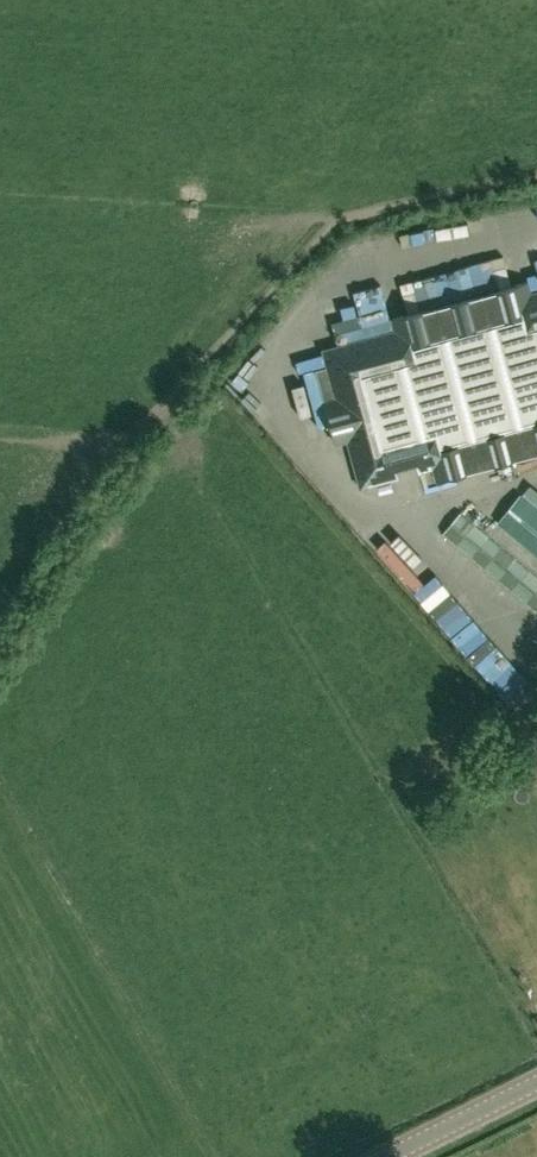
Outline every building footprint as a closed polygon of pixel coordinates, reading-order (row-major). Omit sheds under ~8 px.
[(531,293),(528,281),(391,318),(395,330),(323,350),(327,366),(315,369),(335,445),(348,441),(360,487),(398,477),(395,468),(416,462),(419,471),(431,468),(435,480),(536,452),(536,291),(531,293)] [(497,522),(536,555),(536,508),(520,494),(497,522)] [(441,534),(536,614),(536,578),(473,525),(460,514),(458,513),(441,534)] [(468,654),(490,635),(454,592),(432,611),(468,654)] [(477,664),(528,716),(536,707),(536,686),(497,645),(477,664)]
